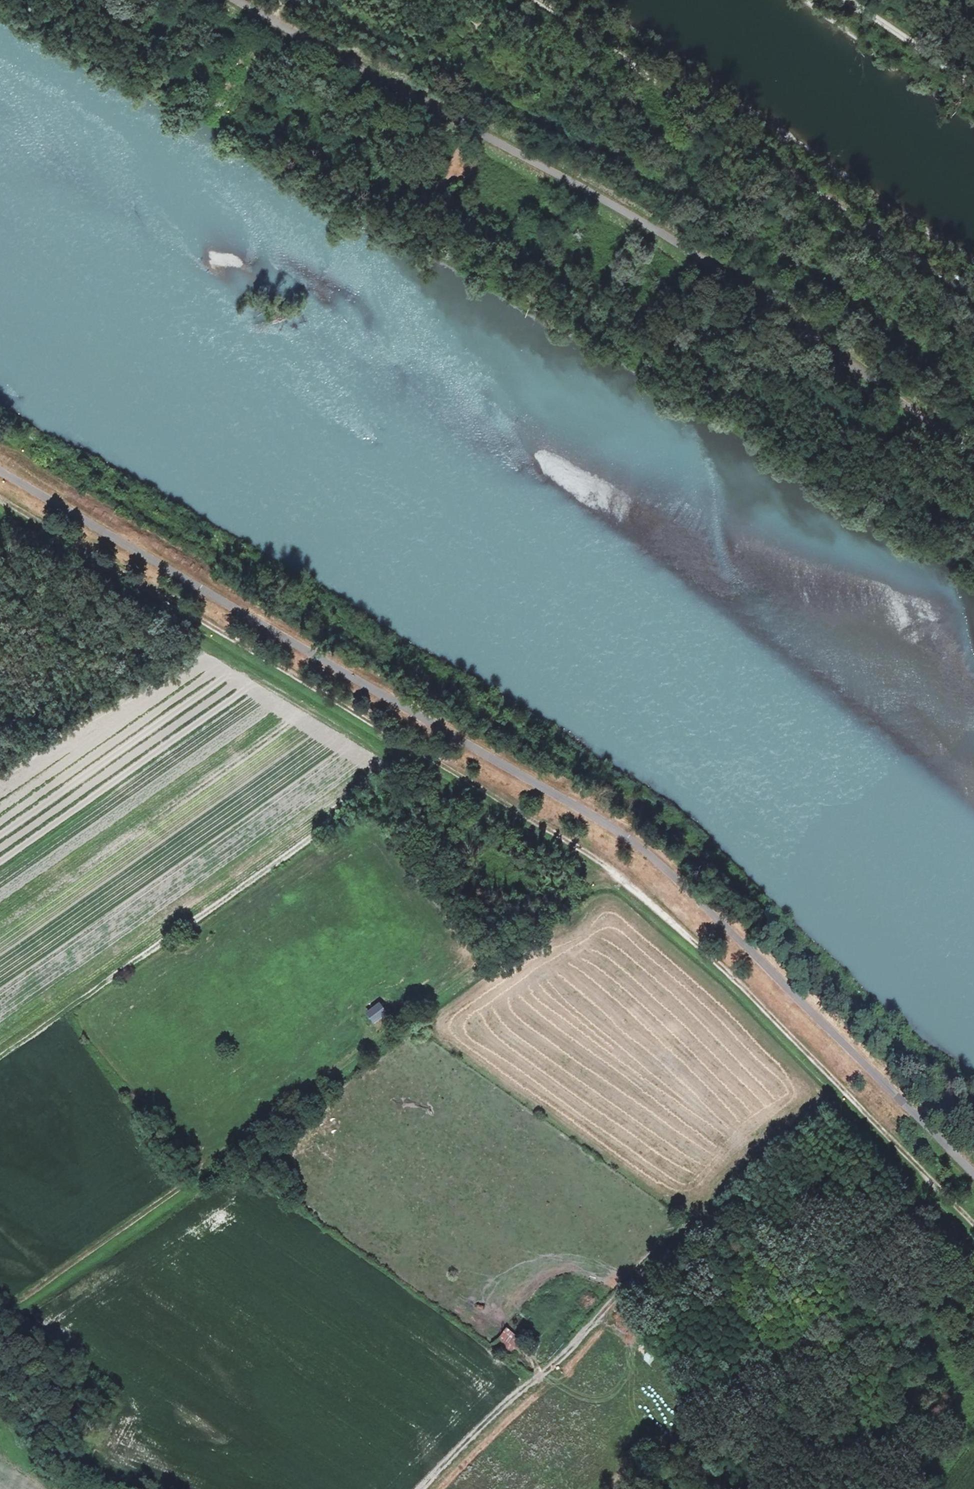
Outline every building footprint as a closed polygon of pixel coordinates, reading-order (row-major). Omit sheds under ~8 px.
[(378,999),(365,1009),(374,1021),(387,1012),(378,999)] [(526,1344),(507,1328),(493,1346),(514,1361),(526,1344)]
